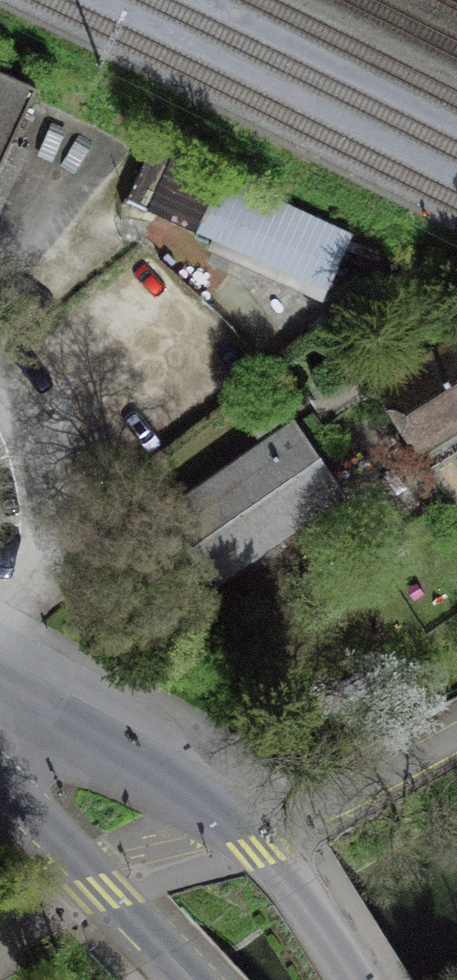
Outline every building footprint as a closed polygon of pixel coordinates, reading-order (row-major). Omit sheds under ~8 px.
[(0,70),(0,163),(36,87),(0,70)] [(327,288),(352,234),(154,142),(127,197),(327,288)] [(431,468),(456,452),(456,340),(454,341),(382,385),(396,409),(385,416),(397,436),(407,430),(431,468)] [(343,489),(295,422),(164,514),(212,581),(343,489)]
